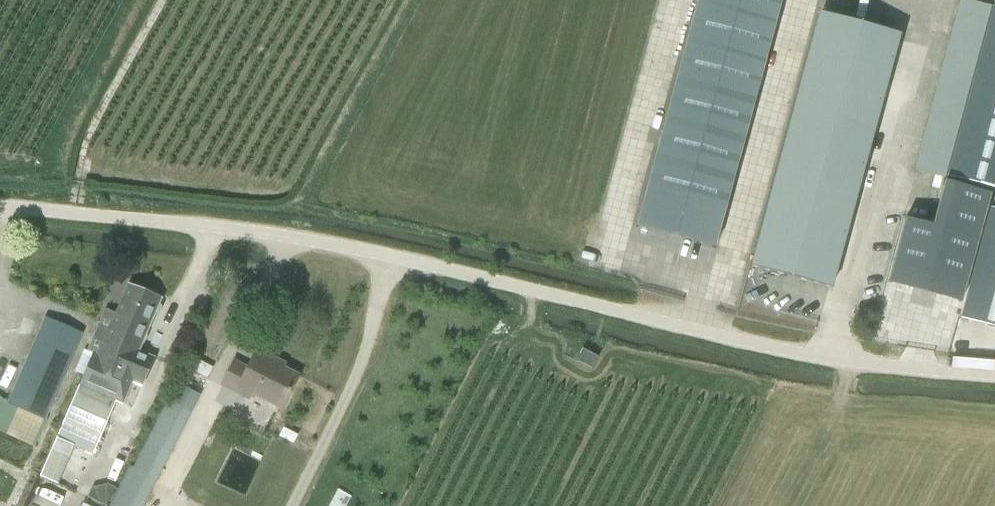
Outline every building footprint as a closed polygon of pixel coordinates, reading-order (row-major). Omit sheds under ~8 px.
[(678,71),(757,93),(782,0),(697,0),(678,71)] [(962,0),(960,0),(914,170),(935,175),(932,187),(940,189),(943,177),(943,178),(989,8),(963,0),(962,0)] [(985,28),(994,30),(994,7),(991,6),(985,28)] [(820,13),(808,56),(888,77),(899,35),(820,13)] [(980,49),(994,53),(994,30),(985,28),(980,49)] [(974,71),(994,76),(994,53),(980,49),(974,71)] [(808,56),(794,108),(874,129),(888,77),(808,56)] [(678,71),(647,184),(727,205),(757,93),(678,71)] [(968,92),(994,100),(994,76),(974,71),(968,92)] [(962,114),(994,122),(994,100),(968,92),(962,114)] [(794,108),(775,177),(855,199),(874,129),(794,108)] [(957,135),(994,146),(994,122),(962,114),(957,135)] [(951,156),(994,168),(994,146),(957,135),(951,156)] [(945,178),(994,192),(994,168),(951,156),(945,178)] [(855,199),(775,177),(751,266),(831,288),(848,225),(855,199)] [(943,228),(927,286),(962,296),(988,195),(944,183),(933,225),(943,228)] [(647,184),(636,225),(715,247),(727,205),(647,184)] [(981,231),(994,235),(994,193),(991,208),(987,207),(981,231)] [(906,217),(890,276),(927,286),(943,228),(933,225),(906,217)] [(975,252),(994,257),(994,235),(981,231),(975,252)] [(970,273),(994,280),(994,257),(975,252),(970,273)] [(958,316),(987,324),(994,296),(994,280),(970,273),(958,316)] [(106,308),(88,347),(87,351),(113,362),(144,291),(128,284),(115,312),(106,308)] [(160,298),(144,291),(113,362),(145,375),(153,357),(138,351),(160,298)] [(46,418),(82,334),(45,318),(8,401),(0,398),(0,432),(33,446),(45,418),(46,418)] [(145,375),(113,362),(87,351),(83,349),(74,371),(82,374),(57,437),(93,452),(115,401),(122,404),(132,381),(141,385),(145,375)] [(239,389),(280,410),(298,375),(276,364),(278,360),(257,349),(248,367),(234,361),(222,387),(236,394),(239,389)] [(591,368),(597,356),(583,349),(576,360),(591,368)] [(194,357),(189,367),(208,378),(214,367),(194,357)] [(109,505),(143,505),(192,412),(200,395),(176,383),(168,399),(132,469),(129,467),(120,484),(109,505)] [(70,454),(52,446),(39,476),(58,484),(70,454)] [(351,494),(339,488),(331,505),(346,505),(351,494)]
